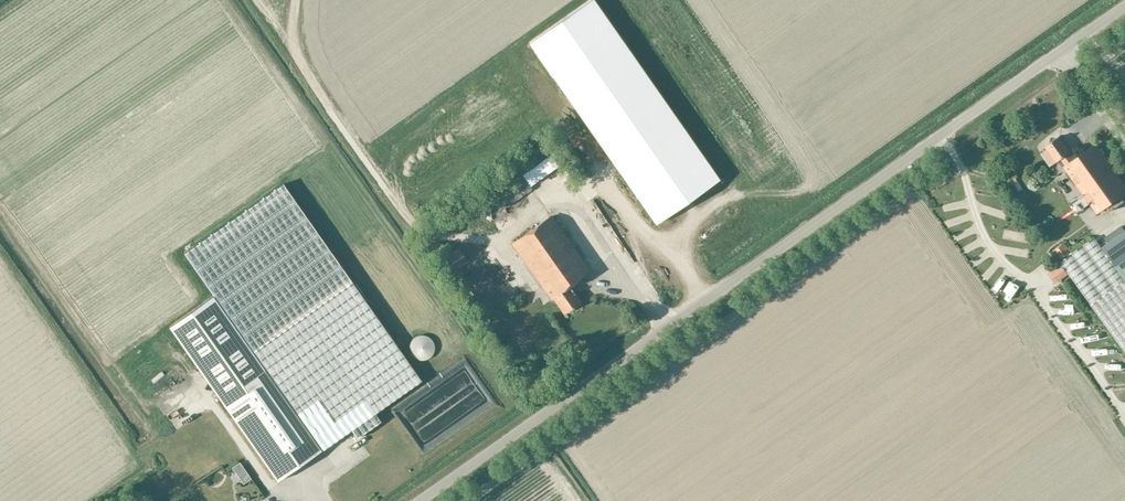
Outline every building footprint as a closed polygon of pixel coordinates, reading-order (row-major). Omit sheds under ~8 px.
[(529,43),(656,224),(720,179),(594,0),(590,0),(529,43)] [(1040,154),(1050,168),(1057,162),(1062,159),(1067,165),(1065,166),(1099,213),(1124,194),(1124,184),(1097,144),(1076,159),(1071,152),(1060,136),(1046,146),(1043,148),(1045,151),(1040,154)] [(534,189),(533,185),(562,163),(547,141),(515,163),(516,163),(481,187),(498,213),(534,189)] [(216,298),(171,328),(278,481),(352,429),(357,438),(381,421),(376,413),(422,380),(283,184),(185,254),(216,298)] [(555,296),(567,313),(582,302),(571,284),(592,270),(553,215),(514,242),(554,297),(555,296)] [(1060,262),(1062,265),(1064,264),(1071,274),(1069,275),(1124,352),(1124,231),(1104,246),(1102,248),(1094,237),(1060,262)] [(1065,243),(1056,250),(1062,258),(1071,252),(1065,243)] [(1054,271),(1053,272),(1060,281),(1061,281),(1069,275),(1071,274),(1064,264),(1062,265),(1054,271)] [(523,278),(515,289),(521,293),(525,288),(529,291),(533,285),(523,278)] [(420,360),(423,360),(425,360),(427,359),(428,359),(430,358),(431,356),(433,355),(433,354),(434,352),(435,350),(435,347),(435,345),(435,344),(434,343),(433,341),(432,339),(431,339),(430,337),(428,336),(426,335),(425,335),(423,335),(421,335),(419,335),(417,336),(416,337),(415,338),(413,339),(412,340),(411,342),(410,344),(410,345),(410,347),(410,350),(411,352),(411,353),(412,355),(414,356),(415,358),(416,358),(418,359),(420,360)] [(168,379),(146,395),(152,402),(173,386),(168,379)] [(170,429),(192,413),(183,401),(161,416),(170,429)] [(240,462),(233,467),(244,484),(251,478),(240,462)]
